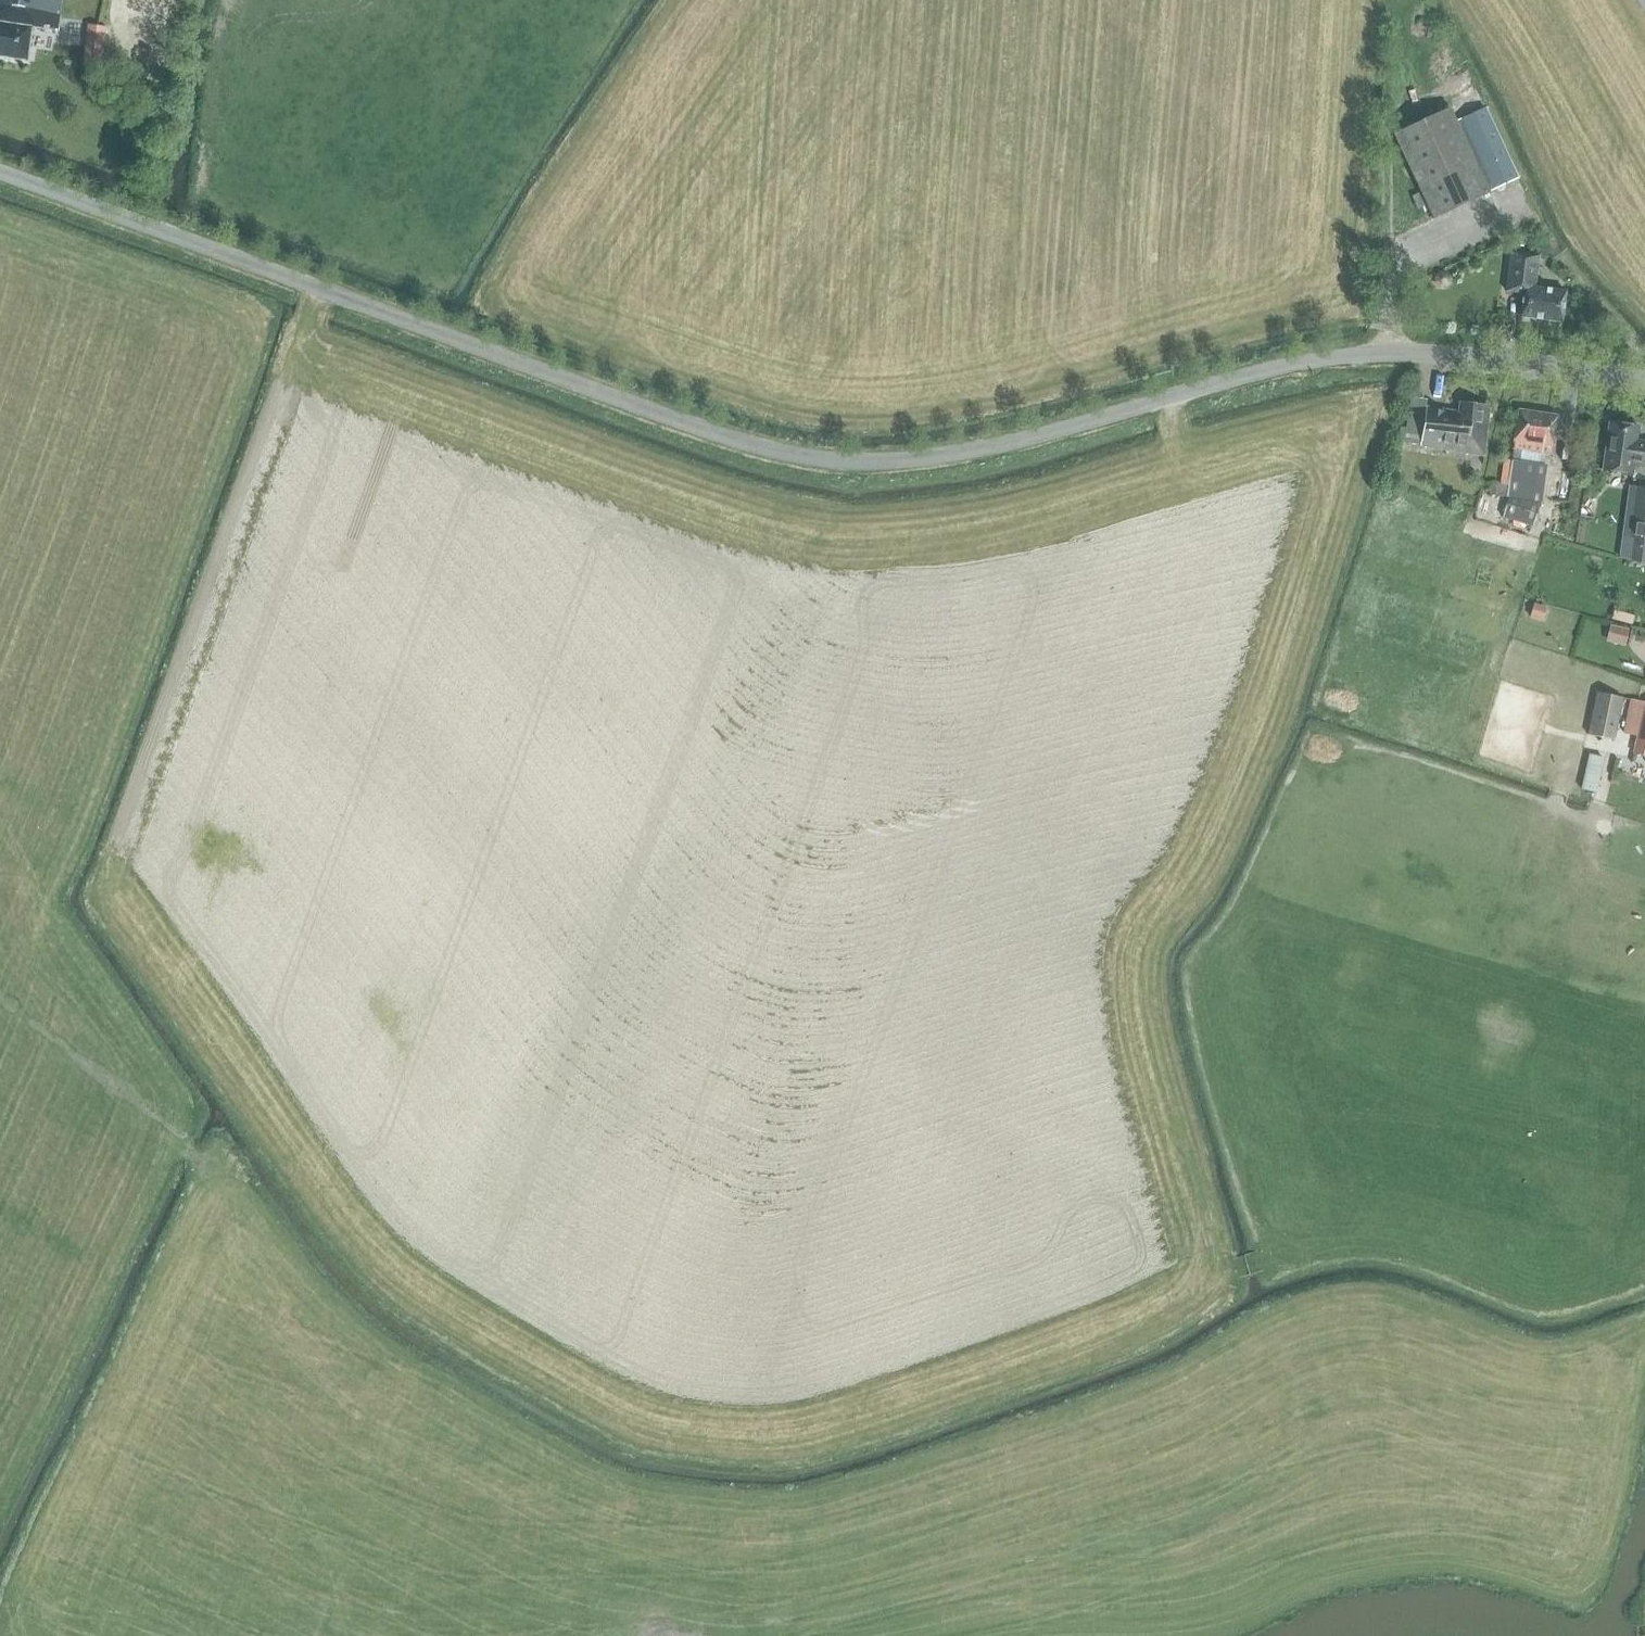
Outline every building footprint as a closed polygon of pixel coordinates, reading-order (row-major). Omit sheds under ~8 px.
[(3,60),(3,58),(25,62),(30,28),(55,32),(60,0),(0,0),(0,59),(3,60)] [(92,21),(90,39),(104,40),(107,22),(92,21)] [(82,66),(102,68),(103,51),(83,49),(82,66)] [(1449,108),(1392,134),(1432,219),(1489,192),(1449,108)] [(1518,178),(1485,108),(1460,119),(1493,190),(1518,178)] [(1561,322),(1565,292),(1534,287),(1538,257),(1512,254),(1507,291),(1523,293),(1520,316),(1561,322)] [(1450,278),(1446,273),(1440,272),(1434,275),(1433,282),(1438,287),(1444,288),(1450,284),(1450,278)] [(1420,446),(1426,409),(1419,408),(1420,400),(1408,399),(1402,442),(1397,440),(1389,462),(1397,465),(1405,443),(1420,446)] [(1483,454),(1489,408),(1458,403),(1457,413),(1427,408),(1421,446),(1483,454)] [(1506,497),(1503,518),(1533,527),(1541,501),(1546,465),(1543,465),(1545,453),(1552,454),(1557,416),(1519,411),(1508,485),(1491,482),(1489,494),(1506,497)] [(1609,423),(1602,470),(1632,475),(1633,465),(1644,466),(1644,442),(1636,441),(1638,427),(1609,423)] [(1636,562),(1644,566),(1644,488),(1629,486),(1622,536),(1639,539),(1636,562)] [(1542,622),(1546,608),(1533,604),(1528,618),(1542,622)] [(1628,629),(1609,625),(1605,642),(1624,646),(1628,629)] [(1596,692),(1587,734),(1613,740),(1622,698),(1596,692)] [(1637,701),(1637,702),(1631,700),(1623,733),(1636,736),(1632,752),(1644,755),(1644,703),(1637,701)] [(1589,755),(1580,789),(1595,793),(1604,758),(1589,755)]
